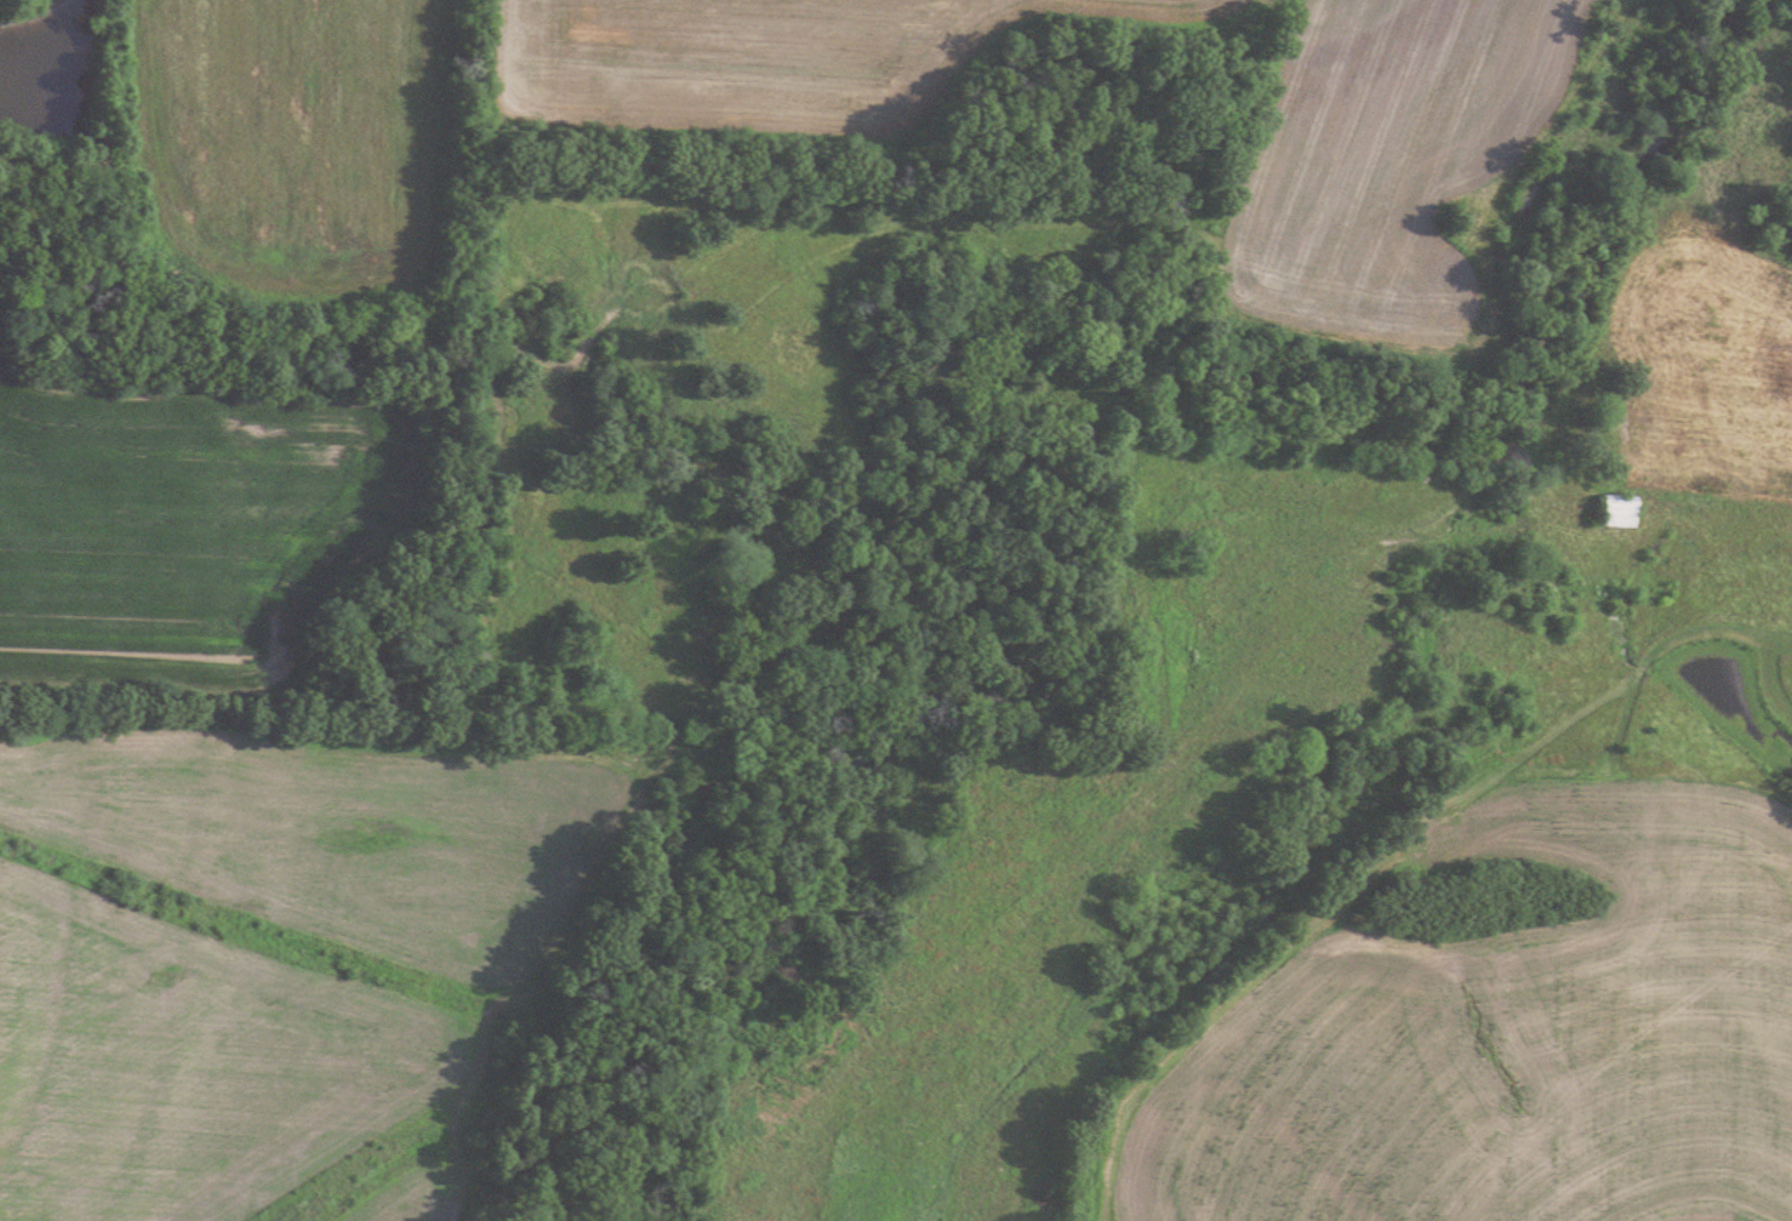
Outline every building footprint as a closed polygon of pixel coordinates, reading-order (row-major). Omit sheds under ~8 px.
[(1642,498),(1608,498),(1608,527),(1642,527),(1642,498)]
